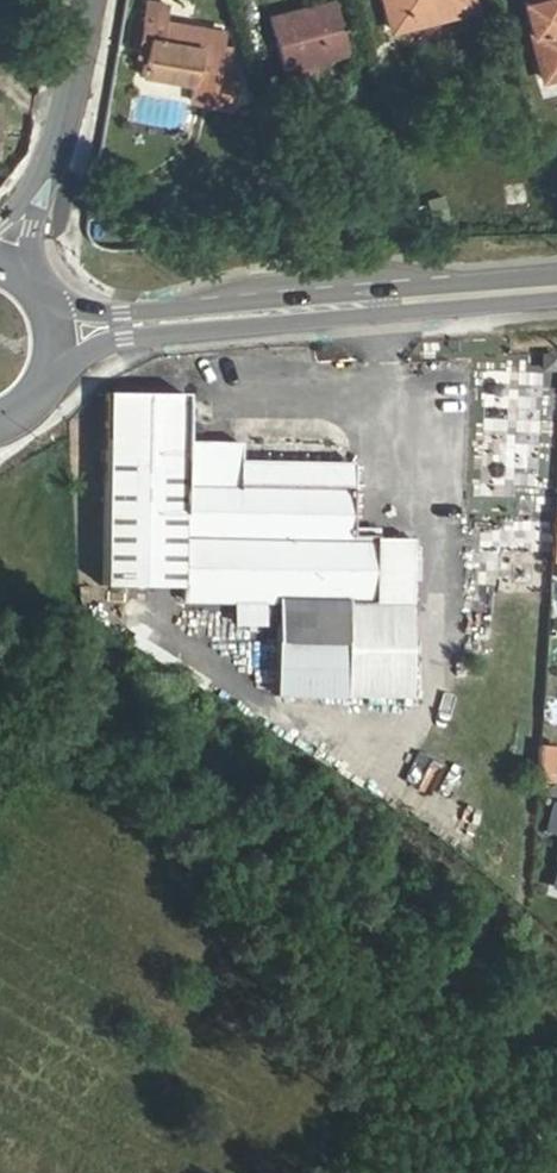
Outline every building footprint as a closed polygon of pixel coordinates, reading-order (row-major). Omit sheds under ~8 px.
[(335,0),(269,17),(282,69),(348,53),(335,0)] [(392,30),(476,8),(474,0),(384,0),(392,30)] [(554,0),(528,0),(529,3),(524,5),(543,79),(556,75),(556,13),(554,0)] [(147,2),(141,31),(152,33),(147,60),(144,74),(198,85),(195,101),(231,109),(237,78),(231,77),(234,63),(228,62),(230,47),(220,45),(222,33),(163,21),(166,6),(147,2)] [(152,33),(141,31),(136,59),(147,60),(152,33)] [(276,624),(276,647),(350,649),(350,662),(349,699),(410,700),(413,546),(356,545),(357,464),(239,463),(239,445),(185,443),(186,396),(150,396),(110,397),(106,600),(263,603),(264,624),(276,624)] [(548,563),(556,564),(556,513),(550,513),(548,563)] [(350,649),(276,647),(277,698),(349,699),(350,662),(350,649)] [(556,744),(540,742),(537,778),(553,780),(556,744)]
